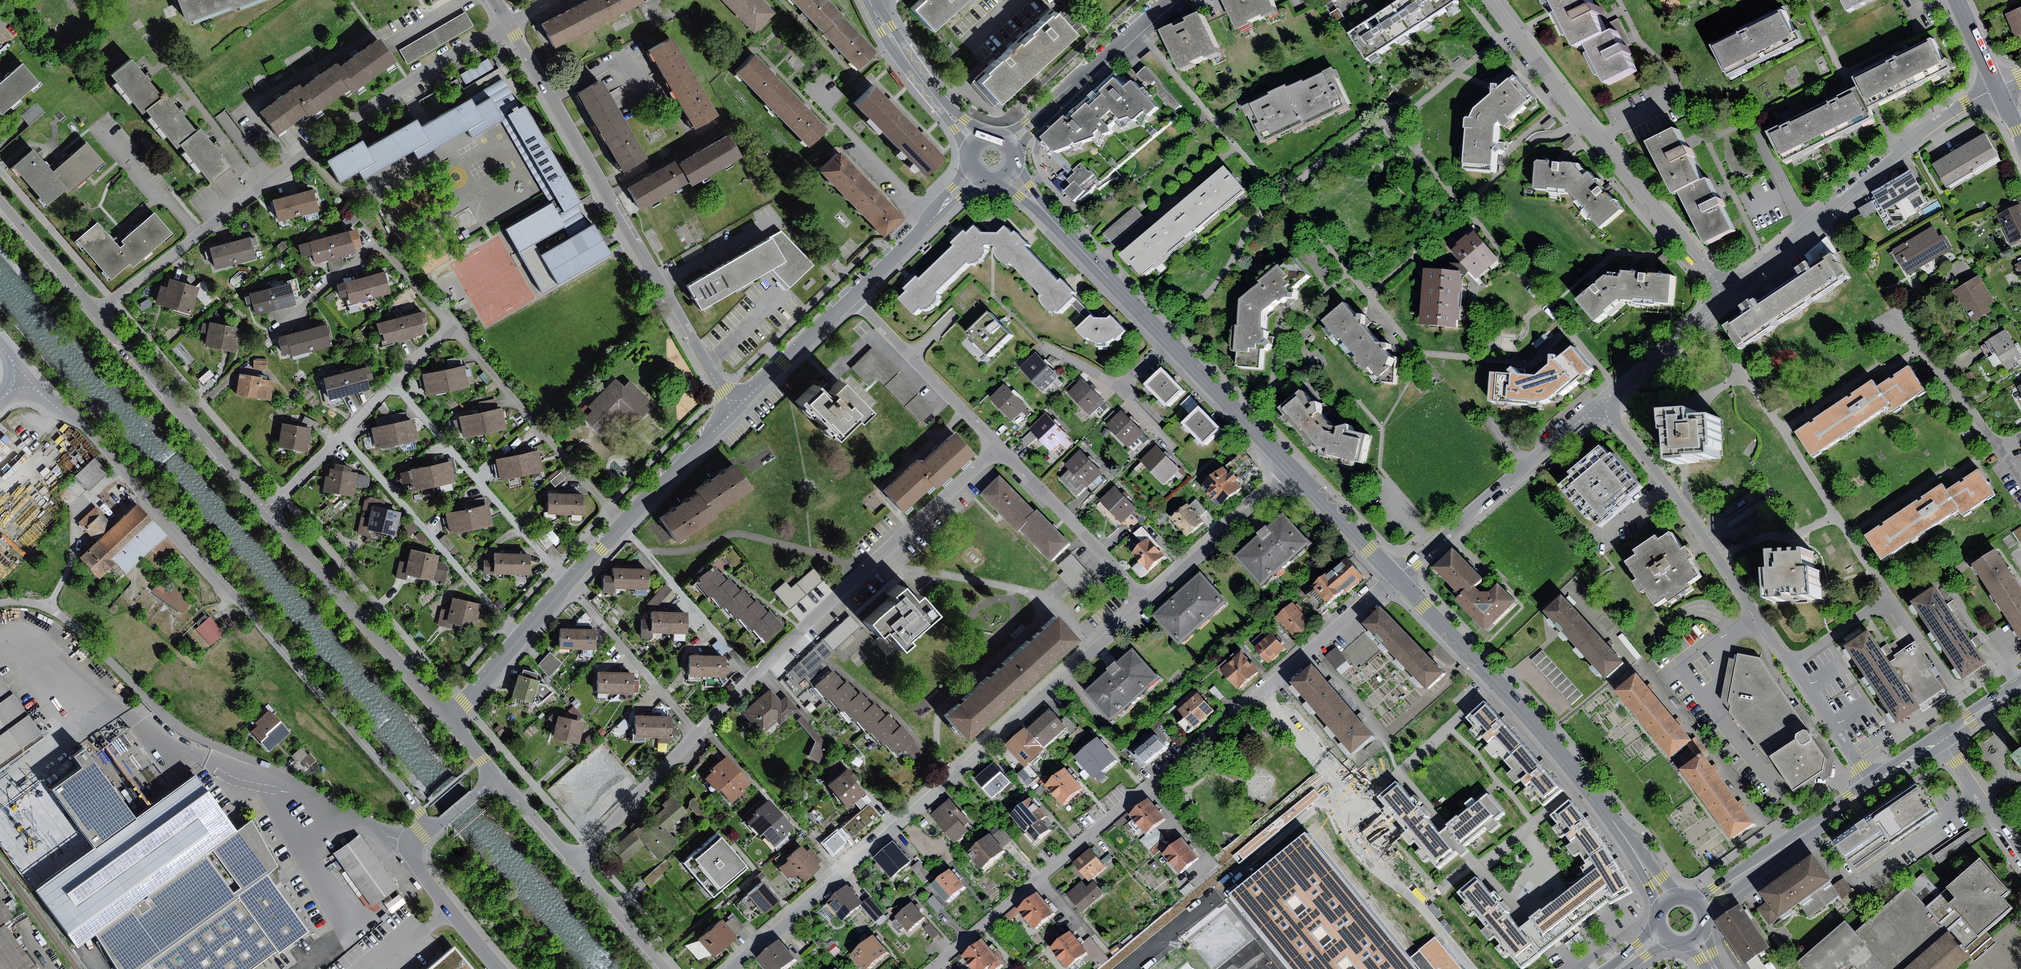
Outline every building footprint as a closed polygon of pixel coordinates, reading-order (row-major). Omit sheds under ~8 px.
[(238,9),(235,0),(179,0),(187,22),(193,20),(194,23),(238,9)] [(238,9),(238,10),(269,0),(235,0),(238,9)] [(597,23),(642,0),(587,0),(586,1),(597,23)] [(755,33),(776,12),(764,0),(723,0),(755,33)] [(840,14),(827,0),(791,0),(821,32),(840,14)] [(910,9),(930,31),(964,0),(920,0),(910,9)] [(1245,35),(1259,28),(1258,25),(1268,20),(1270,24),(1284,17),(1277,0),(1229,0),(1245,35)] [(1414,31),(1459,1),(1458,0),(1404,0),(1397,5),(1414,31)] [(1553,3),(1557,9),(1559,14),(1556,15),(1568,38),(1572,36),(1578,49),(1589,44),(1606,35),(1597,16),(1599,15),(1594,5),(1591,6),(1588,0),(1559,0),(1553,3)] [(1850,13),(1857,10),(1856,9),(1873,0),(1843,0),(1850,13)] [(597,23),(586,1),(566,11),(541,23),(553,46),(597,23)] [(1414,31),(1397,5),(1375,20),(1352,35),(1369,61),(1414,31)] [(2006,14),(2016,36),(2020,34),(2020,7),(2006,14)] [(1337,8),(1329,14),(1337,24),(1345,19),(1337,8)] [(1066,10),(1057,19),(1071,36),(1080,26),(1066,10)] [(1795,32),(1784,10),(1743,31),(1713,46),(1729,77),(1804,41),(1799,31),(1795,32)] [(474,26),(466,12),(400,50),(408,64),(474,26)] [(1014,45),(1035,68),(1071,36),(1057,19),(1051,13),(1046,17),(1044,15),(1024,32),(1026,34),(1014,45)] [(840,14),(821,32),(855,68),(873,51),(856,31),(840,14)] [(1178,26),(1165,32),(1184,74),(1198,67),(1196,65),(1209,59),(1210,61),(1223,55),(1204,14),(1189,21),(1190,24),(1179,29),(1178,26)] [(1624,46),(1616,30),(1606,35),(1589,44),(1594,54),(1590,56),(1601,77),(1604,75),(1609,84),(1636,71),(1628,55),(1631,54),(1626,45),(1624,46)] [(658,69),(668,88),(692,75),(672,38),(648,50),(658,69)] [(1859,76),(1852,79),(1857,89),(1868,111),(1876,107),(1952,69),(1947,60),(1943,62),(1932,39),(1901,55),(1859,76)] [(393,63),(376,40),(356,54),(337,68),(351,87),(354,91),(393,63)] [(1035,68),(1014,45),(1012,42),(980,71),(984,75),(977,81),(996,102),(1035,68)] [(0,50),(0,53),(1,55),(11,47),(9,43),(0,50)] [(771,107),(789,90),(772,73),(754,54),(736,72),(771,107)] [(276,58),(265,65),(270,75),(282,68),(276,58)] [(145,74),(132,59),(112,75),(143,112),(146,110),(163,96),(150,81),(152,79),(149,76),(147,73),(145,74)] [(489,59),(461,75),(467,84),(494,68),(489,59)] [(1,114),(38,82),(22,63),(3,79),(0,82),(0,113),(1,114)] [(337,68),(335,64),(318,76),(299,90),(313,110),(315,113),(351,87),(337,68)] [(1349,106),(1332,67),(1246,105),(1263,143),(1349,106)] [(895,72),(891,75),(901,89),(905,86),(895,72)] [(715,116),(692,75),(668,88),(676,102),(691,129),(715,116)] [(1479,110),(1498,126),(1503,123),(1506,128),(1509,128),(1516,122),(1514,119),(1537,99),(1518,76),(1501,90),(1501,85),(1495,85),(1495,91),(1495,96),(1479,110)] [(1127,89),(1115,78),(1102,89),(1063,123),(1044,139),(1057,154),(1108,137),(1123,119),(1131,116),(1136,120),(1144,112),(1150,118),(1158,108),(1134,81),(1127,89)] [(589,116),(599,134),(623,120),(601,80),(576,94),(589,116)] [(505,81),(474,99),(479,107),(494,98),(507,120),(503,122),(552,204),(566,227),(573,240),(592,228),(578,205),(565,212),(509,117),(522,109),(505,81)] [(888,140),(908,122),(891,104),(874,85),(854,103),(888,140)] [(260,111),(277,135),(313,110),(299,90),(296,86),(278,98),(260,111)] [(1833,101),(1811,112),(1826,143),(1873,120),(1868,111),(1857,89),(1833,101)] [(789,90),(771,107),(807,145),(825,127),(806,108),(789,90)] [(146,110),(177,149),(180,146),(197,132),(184,115),(186,114),(184,111),(182,108),(180,110),(167,93),(163,96),(146,110)] [(365,141),(330,162),(343,184),(362,173),(366,181),(416,151),(421,160),(470,131),(475,138),(503,122),(507,120),(494,98),(479,107),(474,99),(428,126),(424,128),(419,120),(370,149),(365,141)] [(21,116),(25,121),(29,126),(46,112),(37,102),(21,116)] [(583,203),(527,107),(522,109),(509,117),(565,212),(578,205),(583,203)] [(1498,126),(1479,110),(1475,119),(1471,118),(1469,120),(1468,129),(1470,129),(1467,170),(1495,172),(1497,151),(1500,154),(1504,151),(1501,147),(1497,144),(1498,126)] [(1785,163),(1826,143),(1811,112),(1785,125),(1770,132),(1785,163)] [(645,160),(623,120),(599,134),(606,146),(621,173),(645,160)] [(908,122),(888,140),(923,176),(942,158),(923,138),(908,122)] [(180,146),(210,183),(231,166),(219,150),(221,149),(218,146),(216,143),(214,145),(201,129),(197,132),(180,146)] [(1685,144),(1677,129),(1649,143),(1675,196),(1682,192),(1703,182),(1691,157),(1693,156),(1689,147),(1686,148),(1685,144)] [(2000,160),(1984,133),(1933,164),(1949,191),(2000,160)] [(693,184),(741,157),(729,136),(701,152),(681,163),(691,180),(693,184)] [(52,172),(67,189),(68,191),(103,162),(87,143),(67,159),(52,172)] [(1827,144),(1823,146),(1826,153),(1831,151),(1827,144)] [(67,189),(52,172),(48,167),(33,149),(13,166),(47,206),(67,189)] [(850,203),(870,183),(855,168),(838,151),(818,170),(850,203)] [(691,180),(681,163),(679,159),(649,176),(628,189),(640,210),(691,180)] [(1571,190),(1587,176),(1577,164),(1567,163),(1567,164),(1558,163),(1558,162),(1542,161),(1539,164),(1537,189),(1552,191),(1552,187),(1571,190)] [(1102,182),(1086,166),(1078,174),(1080,176),(1071,184),(1076,189),(1069,195),(1078,205),(1102,182)] [(1178,211),(1196,233),(1246,191),(1228,169),(1199,193),(1178,211)] [(1587,176),(1571,190),(1580,201),(1582,199),(1597,217),(1595,218),(1603,228),(1624,211),(1606,190),(1607,189),(1592,171),(1587,176)] [(1926,202),(1909,172),(1872,193),(1875,199),(1872,201),(1877,210),(1888,229),(1917,213),(1915,208),(1926,202)] [(1703,182),(1682,192),(1708,245),(1736,231),(1724,207),(1726,206),(1722,199),(1720,199),(1719,196),(1710,178),(1703,182)] [(870,183),(850,203),(883,236),(903,216),(887,200),(870,183)] [(315,191),(295,196),(301,217),(305,216),(318,212),(320,212),(315,191)] [(291,219),(301,217),(295,196),(274,201),(279,222),(291,219)] [(1996,215),(2010,245),(2020,240),(2020,200),(2016,203),(2017,205),(1996,215)] [(1877,210),(1872,201),(1858,209),(1864,218),(1877,210)] [(552,204),(508,229),(521,253),(544,293),(613,254),(596,225),(592,228),(573,240),(542,255),(536,244),(566,227),(552,204)] [(1135,207),(1104,233),(1112,243),(1143,217),(1135,207)] [(1196,233),(1178,211),(1159,226),(1125,255),(1135,267),(1138,265),(1146,275),(1196,233)] [(318,212),(305,216),(307,222),(320,219),(318,212)] [(120,249),(132,263),(135,267),(173,234),(156,213),(135,230),(122,241),(125,245),(120,249)] [(353,213),(343,221),(350,229),(359,221),(353,213)] [(291,219),(279,222),(281,229),(293,226),(291,219)] [(132,263),(120,249),(114,241),(98,223),(77,240),(111,281),(132,263)] [(1933,225),(1892,249),(1907,275),(1952,249),(1943,234),(1939,236),(1933,225)] [(938,264),(955,279),(970,263),(972,265),(979,262),(986,254),(987,250),(984,249),(987,246),(990,246),(991,235),(983,234),(976,227),(969,234),(966,232),(961,237),(953,245),(955,247),(938,264)] [(991,235),(990,246),(994,246),(999,249),(996,252),(997,255),(998,258),(1000,261),(1004,263),(1007,264),(1009,265),(1012,263),(1028,280),(1043,265),(1027,248),(1029,246),(1024,241),(1016,233),(1014,236),(1007,228),(1000,235),(991,235)] [(359,230),(350,232),(355,250),(363,248),(359,230)] [(1450,270),(1423,267),(1418,324),(1455,327),(1456,319),(1460,319),(1463,277),(1469,272),(1476,280),(1499,259),(1474,230),(1467,235),(1466,234),(1455,243),(1457,245),(1451,250),(1460,261),(1450,270)] [(791,288),(815,265),(782,231),(769,239),(782,262),(773,267),(791,288)] [(350,232),(331,237),(337,259),(356,254),(355,250),(350,232)] [(1826,235),(1804,254),(1811,264),(1835,250),(1826,235)] [(314,255),(316,264),(337,259),(331,237),(311,242),(314,255)] [(252,238),(233,243),(238,264),(257,259),(254,246),(258,245),(256,238),(252,239),(252,238)] [(769,239),(726,264),(739,287),(753,279),(768,270),(773,267),(782,262),(769,239)] [(283,241),(276,247),(281,253),(288,247),(283,241)] [(314,255),(311,242),(300,245),(303,258),(314,255)] [(233,243),(211,248),(211,250),(208,250),(205,253),(207,259),(213,257),(216,269),(238,264),(233,243)] [(829,247),(821,255),(831,265),(839,258),(829,247)] [(1667,253),(1659,260),(1663,265),(1671,258),(1667,253)] [(1803,276),(1782,290),(1797,313),(1850,278),(1840,264),(1839,265),(1838,264),(1839,263),(1835,256),(1814,270),(1809,262),(1803,266),(1799,269),(1803,276)] [(1243,301),(1266,312),(1281,300),(1283,302),(1289,298),(1293,298),(1297,299),(1299,290),(1296,288),(1311,276),(1295,258),(1284,268),(1282,266),(1262,282),(1263,284),(1243,301)] [(739,287),(726,264),(685,287),(699,310),(736,289),(739,287)] [(955,279),(938,264),(921,281),(919,278),(913,284),(907,290),(909,293),(901,301),(915,315),(922,309),(924,311),(932,308),(943,296),(941,294),(955,279)] [(1043,265),(1028,280),(1043,296),(1041,298),(1042,302),(1046,308),(1050,311),(1056,313),(1058,311),(1061,314),(1072,304),(1077,299),(1074,295),(1076,293),(1070,287),(1062,280),(1060,282),(1043,265)] [(791,288),(773,267),(768,270),(788,290),(791,288)] [(239,271),(231,279),(230,284),(234,288),(238,288),(248,279),(248,276),(244,271),(239,271)] [(1624,279),(1622,301),(1638,303),(1638,300),(1659,302),(1659,304),(1674,305),(1676,276),(1650,273),(1624,271),(1624,279)] [(386,272),(366,277),(372,299),(392,293),(386,272)] [(1994,301),(1979,276),(1952,292),(1972,323),(1991,311),(1987,305),(1994,301)] [(350,296),(352,304),(372,299),(366,277),(346,282),(350,296)] [(1622,301),(1624,279),(1609,278),(1599,285),(1580,301),(1598,324),(1611,314),(1609,312),(1622,301)] [(739,287),(736,289),(739,294),(757,284),(753,279),(739,287)] [(198,295),(200,289),(170,280),(167,288),(161,286),(156,304),(192,314),(198,295)] [(350,296),(346,282),(338,284),(342,298),(350,296)] [(206,284),(200,289),(198,295),(207,305),(217,296),(206,284)] [(292,284),(273,289),(278,310),(297,305),(294,291),(292,284)] [(256,315),(278,310),(273,289),(251,294),(252,296),(254,304),(256,315)] [(1742,350),(1797,313),(1782,290),(1760,305),(1757,301),(1754,303),(1753,300),(1747,304),(1742,307),(1746,313),(1726,327),(1731,335),(1733,334),(1734,335),(1732,336),(1742,350)] [(335,298),(333,292),(325,297),(329,302),(335,298)] [(1094,316),(1077,299),(1072,304),(1089,322),(1094,316)] [(1266,312),(1243,301),(1242,326),(1239,326),(1238,352),(1241,352),(1239,367),(1264,369),(1265,350),(1268,350),(1273,345),(1270,342),(1268,339),(1268,332),(1265,332),(1266,312)] [(1355,354),(1375,337),(1365,325),(1365,320),(1365,316),(1360,315),(1359,319),(1346,304),(1324,322),(1340,341),(1343,339),(1355,354)] [(986,355),(1008,333),(999,324),(987,311),(965,333),(986,355)] [(427,312),(401,319),(406,340),(428,335),(426,328),(429,322),(427,312)] [(1127,332),(1113,318),(1110,320),(1097,319),(1094,316),(1089,322),(1078,332),(1087,341),(1090,339),(1098,343),(1098,348),(1109,348),(1109,344),(1115,341),(1116,340),(1118,341),(1127,332)] [(379,325),(384,347),(395,345),(396,343),(406,340),(401,319),(379,325)] [(237,353),(242,328),(210,322),(210,324),(208,333),(205,347),(227,351),(237,353)] [(208,333),(210,324),(203,323),(201,332),(208,333)] [(328,325),(305,331),(311,352),(334,346),(328,325)] [(1980,345),(1988,357),(1996,352),(2002,362),(2005,368),(2011,364),(2020,359),(2020,356),(2006,330),(1980,345)] [(305,331),(280,337),(285,355),(292,353),(293,357),(311,352),(305,331)] [(1545,333),(1531,344),(1535,349),(1548,338),(1545,333)] [(1375,337),(1355,354),(1369,369),(1372,367),(1381,378),(1386,383),(1397,384),(1399,358),(1393,358),(1385,351),(1389,349),(1389,344),(1384,343),(1379,343),(1375,337)] [(920,422),(932,410),(869,345),(848,365),(867,384),(875,376),(920,422)] [(1537,376),(1546,401),(1551,399),(1559,392),(1563,397),(1594,370),(1574,346),(1556,361),(1556,356),(1551,356),(1551,360),(1551,365),(1537,376)] [(1996,352),(1988,357),(1994,367),(2002,362),(1996,352)] [(1024,368),(1033,359),(1028,355),(1019,364),(1024,368)] [(1042,391),(1057,377),(1037,356),(1033,359),(1024,368),(1022,370),(1042,391)] [(461,357),(448,360),(449,367),(463,364),(461,357)] [(2011,364),(2014,369),(2020,366),(2020,359),(2011,364)] [(268,361),(254,360),(254,369),(268,370),(268,361)] [(345,367),(346,373),(359,370),(358,364),(345,367)] [(359,370),(346,373),(352,395),(372,390),(369,381),(375,380),(371,366),(359,370)] [(466,366),(445,371),(449,392),(471,388),(466,366)] [(1877,386),(1891,407),(1894,412),(1926,392),(1909,366),(1895,375),(1896,377),(1894,378),(1893,379),(1891,377),(1877,386)] [(1546,401),(1537,376),(1521,375),(1518,372),(1514,367),(1508,371),(1511,375),(1492,373),(1489,403),(1532,406),(1532,402),(1541,402),(1546,401)] [(210,370),(200,379),(204,384),(215,375),(210,370)] [(1168,408),(1185,391),(1174,380),(1164,370),(1147,386),(1168,408)] [(426,396),(449,392),(445,371),(423,375),(426,396)] [(484,372),(480,376),(486,383),(490,379),(484,372)] [(325,379),(331,400),(352,395),(346,373),(325,379)] [(271,401),(275,381),(263,379),(263,378),(240,374),(237,395),(271,401)] [(585,419),(604,437),(620,420),(631,430),(655,405),(630,381),(625,387),(616,378),(589,407),(593,411),(585,419)] [(1070,393),(1079,384),(1075,379),(1066,388),(1070,393)] [(1089,415),(1104,401),(1083,380),(1079,384),(1070,393),(1068,394),(1089,415)] [(1833,407),(1850,434),(1891,407),(1877,386),(1873,381),(1853,394),(1855,396),(1852,398),(1850,399),(1849,397),(1833,407)] [(854,422),(865,410),(837,382),(825,395),(813,383),(794,402),(831,439),(851,419),(854,422)] [(1022,410),(1025,406),(1015,396),(1018,393),(1014,389),(1011,391),(1004,384),(989,398),(1011,420),(1022,410)] [(1317,447),(1333,428),(1323,415),(1322,409),(1321,404),(1314,405),(1305,393),(1283,410),(1314,449),(1317,447)] [(1188,394),(1179,403),(1187,411),(1196,402),(1188,394)] [(480,402),(483,414),(499,410),(496,399),(480,402)] [(383,405),(379,409),(385,416),(389,412),(383,405)] [(1031,412),(1025,406),(1022,410),(1027,416),(1031,412)] [(1850,434),(1833,407),(1815,419),(1817,421),(1814,423),(1812,424),(1811,422),(1795,432),(1812,458),(1850,434)] [(1205,447),(1222,430),(1212,419),(1201,408),(1184,425),(1205,447)] [(499,410),(483,414),(487,434),(508,430),(504,409),(499,410)] [(1109,425),(1119,415),(1114,410),(1104,420),(1109,425)] [(1142,434),(1144,432),(1124,411),(1119,415),(1109,425),(1107,426),(1128,447),(1129,446),(1142,434)] [(406,412),(393,415),(394,424),(408,422),(406,412)] [(1071,443),(1067,438),(1069,436),(1046,412),(1029,429),(1031,431),(1037,438),(1050,451),(1060,443),(1065,449),(1071,443)] [(1697,413),(1669,414),(1670,434),(1675,434),(1676,464),(1697,463),(1697,459),(1719,458),(1719,450),(1722,450),(1720,419),(1703,420),(1703,425),(1698,425),(1697,413)] [(483,414),(460,417),(464,439),(487,434),(483,414)] [(378,428),(394,424),(393,415),(376,418),(378,428)] [(305,417),(300,426),(312,429),(314,430),(320,424),(305,417)] [(408,422),(394,424),(399,445),(415,442),(420,441),(416,420),(408,422)] [(312,429),(300,426),(283,423),(279,447),(307,453),(309,442),(312,443),(314,430),(312,429)] [(378,428),(373,429),(374,437),(377,447),(377,449),(399,445),(394,424),(378,428)] [(1966,425),(1959,431),(1968,443),(1975,438),(1966,425)] [(1333,428),(1317,447),(1325,451),(1325,456),(1365,465),(1372,437),(1354,432),(1351,426),(1346,428),(1342,429),(1333,428)] [(1037,438),(1031,431),(1022,440),(1028,446),(1037,438)] [(933,485),(970,453),(952,433),(916,466),(931,483),(933,485)] [(1147,439),(1142,434),(1129,446),(1134,452),(1147,439)] [(377,447),(374,437),(365,439),(366,449),(377,447)] [(417,449),(415,442),(399,445),(405,451),(417,449)] [(1163,484),(1179,468),(1156,445),(1140,461),(1163,484)] [(1629,499),(1643,487),(1615,456),(1612,458),(1603,448),(1573,475),(1575,478),(1562,490),(1591,523),(1594,520),(1602,528),(1632,502),(1629,499)] [(1087,487),(1102,472),(1080,450),(1065,465),(1069,468),(1086,486),(1087,487)] [(540,451),(519,455),(523,477),(544,472),(540,451)] [(1230,472),(1238,481),(1255,466),(1242,451),(1224,468),(1229,473),(1230,472)] [(523,477),(519,455),(497,459),(501,481),(523,477)] [(88,493),(108,474),(95,461),(76,480),(88,493)] [(452,462),(432,466),(436,487),(457,483),(452,462)] [(710,513),(749,487),(733,462),(693,488),(696,493),(710,513)] [(913,463),(880,492),(898,512),(931,483),(916,466),(913,463)] [(358,474),(359,473),(352,472),(353,467),(336,464),(335,470),(330,469),(329,477),(326,477),(323,492),(354,498),(356,486),(358,474)] [(436,487),(432,466),(410,471),(412,483),(414,492),(436,487)] [(1242,488),(1237,482),(1238,481),(1230,472),(1229,473),(1224,468),(1222,466),(1202,484),(1203,486),(1201,488),(1219,508),(1242,488)] [(1086,486),(1069,468),(1059,478),(1076,496),(1086,486)] [(1946,491),(1960,512),(1963,517),(1997,495),(1979,469),(1963,479),(1965,482),(1963,483),(1962,484),(1960,481),(1946,491)] [(412,483),(410,471),(401,473),(403,484),(412,483)] [(561,472),(551,482),(556,487),(566,478),(561,472)] [(368,476),(358,474),(356,486),(367,488),(370,486),(371,479),(368,476)] [(1000,476),(981,495),(1001,516),(1017,531),(1019,529),(1036,512),(1019,495),(1000,476)] [(1900,513),(1917,539),(1960,512),(1946,491),(1942,485),(1922,498),(1923,500),(1921,502),(1919,503),(1918,501),(1900,513)] [(1135,510),(1136,509),(1115,486),(1100,501),(1101,502),(1097,506),(1117,527),(1122,522),(1135,510)] [(478,489),(465,492),(466,498),(479,495),(478,489)] [(658,518),(674,542),(712,517),(710,513),(696,493),(658,518)] [(557,515),(567,515),(568,495),(550,494),(550,515),(557,515)] [(586,495),(568,495),(567,515),(585,516),(586,495)] [(363,509),(372,511),(373,506),(384,509),(386,501),(371,497),(364,501),(363,509)] [(468,501),(470,510),(487,506),(485,497),(468,501)] [(115,526),(99,542),(118,563),(129,574),(153,551),(167,538),(169,536),(139,504),(115,526)] [(487,506),(470,510),(474,531),(495,527),(490,505),(487,506)] [(1170,520),(1186,537),(1203,522),(1187,505),(1170,520)] [(99,542),(115,526),(96,506),(79,523),(99,542)] [(400,520),(402,513),(384,509),(373,506),(372,511),(370,519),(367,529),(373,531),(396,537),(399,527),(401,528),(402,521),(400,520)] [(470,510),(447,514),(451,535),(474,531),(470,510)] [(1038,510),(1036,512),(1019,529),(1051,562),(1070,543),(1055,527),(1038,510)] [(1145,520),(1135,510),(1122,522),(1133,532),(1145,520)] [(1917,539),(1900,513),(1884,523),(1886,525),(1883,527),(1881,528),(1880,526),(1864,536),(1881,562),(1917,539)] [(1265,588),(1313,544),(1286,514),(1271,528),(1268,525),(1263,529),(1258,534),(1261,537),(1238,558),(1265,588)] [(367,529),(370,519),(361,516),(356,535),(371,538),(373,531),(367,529)] [(411,520),(402,529),(409,536),(418,528),(411,520)] [(1129,540),(1137,548),(1148,538),(1150,536),(1142,527),(1129,540)] [(420,532),(416,536),(423,543),(427,539),(420,532)] [(543,532),(536,537),(547,549),(553,544),(543,532)] [(1692,584),(1702,577),(1692,561),(1696,558),(1692,553),(1689,548),(1685,551),(1674,534),(1662,541),(1659,537),(1636,552),(1640,557),(1630,564),(1641,580),(1636,583),(1643,594),(1647,591),(1658,607),(1669,600),(1672,604),(1695,588),(1692,584)] [(445,535),(440,540),(449,551),(454,546),(445,535)] [(1139,561),(1148,570),(1164,555),(1148,538),(1137,548),(1132,553),(1139,561)] [(566,539),(557,548),(561,553),(570,544),(566,539)] [(99,542),(81,559),(101,579),(118,563),(99,542)] [(494,543),(486,551),(490,555),(498,547),(494,543)] [(405,575),(444,584),(449,564),(439,562),(441,556),(411,549),(405,575)] [(1463,598),(1475,586),(1483,579),(1469,563),(1455,549),(1435,568),(1463,598)] [(1996,602),(2020,587),(2009,571),(1995,549),(1972,564),(1996,602)] [(1813,551),(1776,554),(1777,573),(1772,573),(1774,603),(1821,600),(1819,571),(1808,572),(1808,568),(1814,568),(1813,551)] [(495,574),(514,575),(515,554),(496,553),(495,560),(495,574)] [(1063,571),(1077,559),(1071,553),(1058,565),(1063,571)] [(532,555),(515,554),(514,575),(531,576),(532,555)] [(1350,589),(1364,577),(1347,557),(1303,593),(1318,610),(1343,589),(1346,592),(1350,589)] [(495,574),(495,560),(485,559),(484,573),(495,574)] [(1102,588),(1077,559),(1063,571),(1059,575),(1075,593),(1080,588),(1089,599),(1102,588)] [(1148,570),(1139,561),(1132,567),(1141,577),(1148,570)] [(709,565),(691,581),(705,596),(707,594),(723,581),(709,565)] [(610,586),(624,587),(624,566),(606,566),(606,572),(598,572),(597,591),(609,591),(610,586)] [(642,567),(624,566),(624,587),(631,587),(642,587),(642,567)] [(788,608),(821,579),(811,567),(788,587),(783,581),(772,590),(788,608)] [(656,572),(651,576),(660,585),(664,581),(656,572)] [(1182,646),(1229,604),(1203,575),(1184,591),(1155,617),(1182,646)] [(725,578),(723,581),(707,594),(719,608),(721,606),(737,592),(725,578)] [(159,581),(151,592),(184,614),(193,600),(170,585),(169,587),(159,581)] [(664,583),(655,591),(662,598),(670,589),(664,583)] [(900,637),(930,613),(915,595),(909,599),(897,584),(885,594),(889,599),(863,621),(874,635),(880,630),(896,650),(904,642),(900,637)] [(1475,586),(1463,598),(1460,601),(1489,632),(1519,603),(1501,584),(1490,593),(1486,593),(1482,593),(1475,586)] [(1937,641),(1961,625),(1949,608),(1935,586),(1911,602),(1937,641)] [(1996,602),(2020,640),(2020,639),(2020,589),(2020,587),(1996,602)] [(740,590),(737,592),(721,606),(733,619),(735,617),(751,603),(740,590)] [(662,598),(655,591),(645,602),(651,607),(654,604),(655,605),(662,598)] [(595,594),(589,599),(599,610),(605,605),(595,594)] [(1574,644),(1591,627),(1561,594),(1543,611),(1574,644)] [(477,629),(482,604),(454,598),(451,611),(442,609),(438,625),(451,628),(453,623),(477,629)] [(754,601),(751,603),(735,617),(747,630),(748,628),(765,613),(754,601)] [(1276,617),(1295,638),(1311,624),(1292,602),(1276,617)] [(114,605),(110,610),(114,614),(118,609),(114,605)] [(651,630),(662,630),(663,609),(646,608),(645,618),(645,630),(651,630)] [(1396,657),(1414,640),(1383,608),(1365,625),(1381,642),(1396,657)] [(681,610),(663,609),(662,630),(671,631),(680,631),(681,610)] [(572,620),(572,627),(589,627),(589,619),(583,612),(572,620)] [(767,612),(765,613),(748,628),(761,642),(782,624),(775,617),(773,619),(767,612)] [(199,626),(209,618),(205,614),(196,623),(199,626)] [(847,615),(820,638),(830,650),(857,626),(847,615)] [(225,634),(210,617),(209,618),(199,626),(196,629),(212,646),(225,634)] [(1033,633),(1017,647),(1039,670),(1072,640),(1050,617),(1033,633)] [(645,630),(645,618),(638,618),(637,637),(650,637),(651,630),(645,630)] [(1021,624),(1009,635),(1012,638),(1024,627),(1021,624)] [(1961,625),(1937,641),(1962,679),(1986,663),(1973,644),(1961,625)] [(553,647),(572,647),(572,627),(554,626),(553,647)] [(1858,626),(1843,637),(1845,641),(1861,630),(1858,626)] [(589,627),(572,627),(572,647),(579,648),(588,648),(589,627)] [(1624,662),(1591,627),(1574,644),(1606,679),(1624,662)] [(1252,641),(1256,646),(1270,634),(1265,629),(1252,641)] [(1870,685),(1893,668),(1889,663),(1882,652),(1867,630),(1843,646),(1870,685)] [(419,631),(414,635),(420,642),(425,638),(419,631)] [(680,639),(680,631),(671,631),(670,639),(680,639)] [(1254,648),(1267,663),(1285,648),(1271,633),(1270,634),(1256,646),(1254,648)] [(1622,633),(1618,637),(1636,660),(1641,656),(1622,633)] [(850,634),(837,646),(840,650),(854,638),(850,634)] [(820,638),(787,671),(796,682),(803,676),(820,660),(832,650),(830,650),(820,638)] [(1414,640),(1396,657),(1428,691),(1446,674),(1429,656),(1414,640)] [(1893,668),(1919,705),(1942,689),(1943,688),(1936,678),(1930,669),(1930,668),(1933,666),(1915,641),(1894,656),(1896,658),(1889,663),(1893,668)] [(998,708),(1039,670),(1017,647),(996,667),(977,684),(998,708)] [(588,648),(579,648),(577,655),(586,659),(588,648)] [(1572,704),(1583,694),(1543,650),(1532,660),(1572,704)] [(547,677),(560,662),(547,651),(536,664),(547,677)] [(1113,724),(1162,681),(1135,651),(1121,664),(1118,661),(1113,665),(1108,670),(1110,672),(1086,694),(1113,724)] [(1220,669),(1237,689),(1258,671),(1241,651),(1220,669)] [(683,652),(682,674),(701,674),(702,653),(683,652)] [(719,654),(702,653),(701,674),(705,675),(718,675),(719,654)] [(1771,756),(1795,738),(1796,734),(1803,729),(1808,730),(1793,708),(1760,657),(1738,653),(1737,660),(1729,658),(1721,699),(1730,709),(1729,712),(1767,761),(1776,763),(1771,756)] [(1340,654),(1330,662),(1341,675),(1351,666),(1340,654)] [(810,684),(827,668),(820,660),(803,676),(810,684)] [(1460,665),(1457,669),(1464,676),(1467,672),(1460,665)] [(1935,666),(1930,669),(1936,678),(1940,676),(1941,675),(1935,666)] [(519,668),(517,674),(532,678),(533,672),(519,668)] [(824,696),(839,681),(827,668),(810,684),(812,686),(822,697),(824,696)] [(971,668),(960,678),(964,682),(975,672),(971,668)] [(1893,668),(1870,685),(1885,707),(1897,723),(1920,707),(1919,705),(1893,668)] [(1322,720),(1344,701),(1335,692),(1316,669),(1294,687),(1322,720)] [(592,691),(608,691),(609,670),(592,670),(592,691)] [(627,671),(609,670),(608,691),(617,691),(626,692),(627,679),(627,671)] [(533,680),(533,678),(532,678),(517,674),(512,673),(506,695),(527,701),(533,680)] [(1642,724),(1664,706),(1649,688),(1636,673),(1615,690),(1642,724)] [(718,675),(705,675),(705,686),(721,686),(724,682),(718,675)] [(1947,685),(1940,676),(1936,678),(1943,688),(1947,685)] [(43,737),(0,677),(0,767),(43,737)] [(636,679),(627,679),(626,692),(636,692),(636,679)] [(842,679),(839,681),(824,696),(831,703),(836,708),(838,706),(854,691),(842,679)] [(540,682),(533,680),(527,701),(531,703),(546,690),(540,682)] [(961,742),(998,708),(977,684),(959,701),(940,718),(961,742)] [(1214,686),(1209,690),(1218,700),(1223,695),(1214,686)] [(777,699),(767,687),(739,712),(759,733),(773,720),(777,724),(795,707),(783,694),(777,699)] [(1946,696),(1942,689),(1919,705),(1920,707),(1923,712),(1946,696)] [(850,718),(867,702),(855,690),(854,691),(838,706),(850,719),(850,718)] [(1187,733),(1214,711),(1198,692),(1178,709),(1184,717),(1178,722),(1187,733)] [(1348,696),(1344,699),(1356,714),(1360,710),(1348,696)] [(1674,697),(1670,700),(1677,708),(1681,705),(1674,697)] [(574,698),(569,702),(574,707),(579,703),(574,698)] [(869,700),(867,702),(850,718),(862,730),(865,728),(882,713),(869,700)] [(1344,701),(1322,720),(1353,755),(1374,737),(1364,725),(1344,701)] [(1498,753),(1504,760),(1521,745),(1505,728),(1506,727),(1503,723),(1500,719),(1499,720),(1484,704),(1468,718),(1474,725),(1469,730),(1477,739),(1482,734),(1490,743),(1485,748),(1494,757),(1498,753)] [(1799,704),(1793,708),(1825,757),(1823,770),(1818,773),(1822,781),(1831,775),(1834,756),(1799,704)] [(810,719),(799,706),(794,710),(798,715),(794,719),(812,740),(805,756),(817,762),(825,744),(806,723),(810,719)] [(1664,706),(1642,724),(1670,757),(1686,744),(1691,740),(1677,723),(1664,706)] [(629,713),(628,735),(642,735),(645,735),(647,709),(641,709),(641,714),(629,713)] [(651,710),(647,709),(645,735),(654,736),(662,736),(663,723),(663,714),(651,714),(651,710)] [(1043,748),(1066,727),(1062,723),(1049,709),(1026,729),(1043,748)] [(270,750),(289,734),(269,711),(256,722),(259,725),(252,731),(270,750)] [(883,712),(882,713),(865,728),(877,741),(879,739),(895,725),(883,712)] [(573,742),(578,719),(552,713),(550,722),(547,736),(573,742)] [(1069,717),(1062,723),(1066,727),(1072,733),(1078,727),(1069,717)] [(622,718),(615,725),(621,731),(628,724),(622,718)] [(1936,722),(1929,727),(1931,730),(1939,725),(1936,722)] [(662,736),(654,736),(654,742),(664,743),(674,733),(674,725),(671,723),(663,723),(662,736)] [(497,724),(492,728),(497,733),(502,730),(497,724)] [(879,739),(891,753),(900,745),(909,738),(897,724),(895,725),(879,739)] [(600,726),(595,731),(600,736),(604,731),(600,726)] [(1080,726),(1078,727),(1072,733),(1068,737),(1075,743),(1086,733),(1080,726)] [(1139,765),(1144,762),(1135,750),(1155,734),(1162,743),(1168,739),(1158,726),(1127,750),(1139,765)] [(1043,748),(1026,729),(1024,727),(1004,744),(1024,767),(1044,749),(1043,748)] [(1825,757),(1808,730),(1803,729),(1796,734),(1795,738),(1771,756),(1776,763),(1793,790),(1818,773),(1823,770),(1825,757)] [(589,733),(580,740),(587,749),(596,742),(589,733)] [(1162,743),(1155,734),(1135,750),(1144,762),(1164,746),(1162,743)] [(1691,740),(1686,744),(1697,757),(1701,753),(1705,750),(1695,737),(1691,740)] [(921,751),(909,738),(900,745),(912,759),(921,751)] [(1097,738),(1074,758),(1093,779),(1116,759),(1097,738)] [(1521,745),(1504,760),(1511,769),(1506,773),(1515,784),(1521,779),(1528,787),(1523,791),(1530,800),(1535,795),(1542,803),(1558,789),(1543,771),(1544,770),(1541,767),(1538,763),(1537,764),(1521,745)] [(301,762),(308,755),(301,748),(294,754),(301,762)] [(97,848),(138,818),(88,749),(77,757),(85,768),(55,790),(97,848)] [(2020,768),(2020,749),(2012,756),(2020,768)] [(728,761),(721,753),(704,768),(707,771),(700,777),(706,784),(714,777),(712,774),(728,761)] [(1704,803),(1726,787),(1713,769),(1701,753),(1697,757),(1679,770),(1704,803)] [(308,755),(301,762),(308,768),(316,760),(309,754),(308,755)] [(835,757),(827,764),(831,769),(840,762),(835,757)] [(604,772),(605,766),(579,761),(573,789),(599,794),(604,772)] [(737,771),(728,761),(712,774),(714,777),(706,784),(710,789),(714,786),(717,789),(737,771)] [(975,779),(992,798),(1002,789),(1010,782),(993,763),(975,779)] [(606,764),(605,766),(604,772),(614,775),(616,766),(606,764)] [(1028,765),(1017,775),(1027,786),(1039,778),(1028,765)] [(1064,767),(1044,785),(1061,805),(1082,787),(1064,767)] [(849,769),(829,786),(848,809),(855,803),(862,797),(866,794),(856,782),(858,780),(849,769)] [(737,771),(717,789),(727,800),(740,789),(738,787),(745,781),(737,771)] [(97,936),(238,831),(196,774),(138,818),(97,848),(42,888),(37,892),(80,949),(84,945),(97,936)] [(1014,786),(1010,782),(1002,789),(1006,793),(1014,786)] [(1454,852),(1438,833),(1424,817),(1426,815),(1421,810),(1417,804),(1415,806),(1396,783),(1378,797),(1385,806),(1381,810),(1388,819),(1394,814),(1407,829),(1400,835),(1408,845),(1415,839),(1421,847),(1415,852),(1423,861),(1429,856),(1437,866),(1454,852)] [(1931,815),(1936,812),(1916,784),(1871,814),(1892,843),(1920,823),(1931,815)] [(1726,787),(1704,803),(1731,839),(1753,823),(1739,804),(1726,787)] [(1314,789),(1232,855),(1239,863),(1320,797),(1314,789)] [(642,845),(653,858),(674,840),(663,829),(684,811),(669,794),(659,803),(661,806),(651,815),(647,811),(627,829),(629,830),(642,845)] [(709,814),(693,794),(687,799),(686,805),(694,815),(695,814),(701,820),(709,814)] [(1438,833),(1454,852),(1455,851),(1460,856),(1467,850),(1462,844),(1485,825),(1489,830),(1497,824),(1493,819),(1502,812),(1487,794),(1458,818),(1456,815),(1445,824),(1447,826),(1438,833)] [(1033,842),(1048,829),(1041,820),(1046,816),(1029,796),(1009,814),(1033,842)] [(755,831),(776,812),(763,797),(746,812),(748,814),(742,820),(753,833),(755,831)] [(862,797),(855,803),(862,811),(869,805),(862,797)] [(954,844),(972,828),(967,822),(969,821),(949,798),(929,815),(954,844)] [(1133,820),(1145,834),(1154,825),(1164,818),(1159,812),(1162,809),(1157,803),(1154,805),(1148,798),(1128,815),(1133,820)] [(1584,859),(1603,847),(1589,828),(1590,827),(1588,823),(1584,819),(1583,819),(1569,799),(1550,815),(1557,824),(1552,827),(1560,838),(1565,834),(1571,842),(1566,846),(1573,856),(1579,852),(1584,859)] [(851,837),(852,839),(879,816),(869,805),(862,811),(843,828),(851,837)] [(781,830),(788,824),(776,812),(755,831),(769,845),(783,832),(781,830)] [(1133,820),(1128,815),(1127,813),(1115,823),(1121,831),(1133,820)] [(1857,868),(1892,843),(1871,814),(1834,841),(1848,860),(1850,859),(1857,868)] [(1931,815),(1920,823),(1923,827),(1934,819),(1931,815)] [(925,819),(919,823),(922,828),(929,823),(925,819)] [(267,877),(279,868),(254,820),(238,831),(97,936),(119,968),(143,968),(148,965),(267,877)] [(1164,837),(1154,825),(1145,834),(1139,839),(1149,850),(1164,837)] [(1976,826),(1934,856),(1939,864),(1982,834),(1976,826)] [(1003,827),(992,835),(1003,848),(1013,840),(1003,827)] [(851,837),(843,828),(837,831),(846,842),(851,837)] [(642,845),(629,830),(609,847),(621,862),(642,845)] [(837,830),(821,843),(832,857),(848,844),(846,842),(837,831),(837,830)] [(1304,832),(1228,895),(1289,968),(1418,968),(1304,832)] [(716,833),(681,863),(711,897),(746,867),(730,850),(716,833)] [(370,907),(398,888),(360,835),(333,854),(370,907)] [(982,870),(1005,851),(1003,848),(992,835),(969,853),(982,870)] [(1169,842),(1164,837),(1149,850),(1154,855),(1169,842)] [(1162,854),(1179,874),(1198,857),(1192,850),(1194,848),(1190,843),(1188,845),(1181,837),(1162,854)] [(872,858),(890,878),(910,861),(892,841),(872,858)] [(799,880),(816,865),(814,864),(802,850),(796,843),(782,856),(784,858),(775,866),(783,875),(792,873),(799,880)] [(808,845),(802,850),(814,864),(820,858),(808,845)] [(1833,846),(1829,849),(1839,864),(1843,861),(1833,846)] [(1603,847),(1584,859),(1586,863),(1580,867),(1586,876),(1578,883),(1597,906),(1608,898),(1609,903),(1631,892),(1615,866),(1603,847)] [(1088,881),(1106,866),(1104,864),(1101,860),(1090,848),(1073,862),(1088,881)] [(1109,853),(1101,860),(1104,864),(1112,857),(1109,853)] [(1828,881),(1831,879),(1812,853),(1760,892),(1767,902),(1779,917),(1799,903),(1828,881)] [(1855,932),(1867,944),(1866,945),(1887,968),(1905,968),(1949,930),(1972,956),(1976,960),(1996,942),(1986,930),(2012,907),(2003,897),(2010,891),(1980,857),(1941,891),(1923,872),(1855,932)] [(666,858),(641,878),(645,883),(648,886),(672,866),(666,858)] [(924,882),(932,875),(919,861),(911,868),(924,882)] [(760,870),(755,875),(758,879),(764,875),(760,870)] [(948,904),(966,888),(952,872),(934,887),(948,904)] [(268,877),(267,877),(148,965),(151,968),(252,968),(278,950),(280,952),(308,932),(268,877)] [(1475,878),(1458,892),(1466,901),(1460,906),(1469,916),(1474,912),(1485,926),(1480,930),(1489,941),(1494,936),(1500,943),(1494,947),(1503,958),(1508,954),(1520,968),(1537,955),(1516,930),(1502,913),(1504,911),(1500,906),(1497,902),(1495,903),(1475,878)] [(1844,899),(1853,892),(1844,878),(1834,885),(1844,899)] [(754,906),(759,912),(774,898),(767,890),(758,880),(743,893),(744,895),(754,906)] [(1081,912),(1104,893),(1093,880),(1086,886),(1081,881),(1066,894),(1081,912)] [(1839,895),(1828,881),(1799,903),(1809,917),(1839,895)] [(1189,883),(1180,891),(1185,896),(1194,888),(1189,883)] [(1529,919),(1516,930),(1537,955),(1597,906),(1578,883),(1552,903),(1541,911),(1540,909),(1528,918),(1529,919)] [(837,915),(842,920),(861,903),(854,894),(856,892),(851,886),(849,887),(847,885),(826,902),(827,904),(837,915)] [(1020,912),(1033,929),(1053,912),(1047,905),(1051,902),(1047,898),(1044,901),(1037,892),(1017,909),(1020,912)] [(399,894),(386,905),(392,913),(406,902),(399,894)] [(754,906),(744,895),(739,899),(749,910),(754,906)] [(933,895),(927,900),(937,913),(944,907),(933,895)] [(0,898),(0,928),(5,924),(14,918),(0,898)] [(870,898),(862,905),(876,921),(884,913),(870,898)] [(1779,917),(1767,902),(1758,908),(1769,924),(1779,917)] [(913,903),(896,918),(898,920),(893,923),(901,932),(905,929),(908,933),(926,918),(913,903)] [(837,915),(827,904),(817,913),(823,920),(828,915),(831,920),(837,915)] [(1716,921),(1746,963),(1770,945),(1740,904),(1716,921)] [(1020,912),(1017,909),(1015,907),(1006,914),(1006,917),(1009,921),(1020,912)] [(888,918),(884,913),(876,921),(880,925),(888,918)] [(742,925),(732,914),(726,919),(736,930),(742,925)] [(694,937),(709,954),(731,934),(721,923),(716,917),(694,937)] [(736,930),(726,919),(721,923),(731,934),(736,930)] [(1798,962),(1805,968),(1838,968),(1849,960),(1866,945),(1867,944),(1855,932),(1845,920),(1798,962)] [(924,929),(933,940),(940,934),(930,923),(924,929)] [(5,924),(0,928),(0,968),(38,968),(5,924)] [(1972,956),(1949,930),(1905,968),(1957,968),(1972,956)] [(1050,947),(1067,967),(1068,966),(1079,957),(1086,951),(1080,945),(1084,941),(1080,937),(1076,940),(1069,931),(1050,947)] [(1131,934),(1121,942),(1124,946),(1134,938),(1131,934)] [(1775,934),(1771,937),(1779,948),(1783,945),(1775,934)] [(863,968),(867,968),(887,951),(873,935),(851,955),(863,968)] [(830,936),(822,942),(828,950),(834,945),(836,943),(830,936)] [(1084,941),(1080,945),(1086,951),(1100,967),(1109,959),(1090,937),(1084,941)] [(1436,937),(1419,951),(1434,968),(1462,968),(1436,937)] [(961,955),(972,968),(986,968),(987,968),(989,968),(996,968),(1002,964),(1000,960),(993,952),(996,949),(992,944),(988,947),(981,939),(961,955)] [(765,968),(783,968),(795,959),(778,940),(756,959),(765,968)] [(1255,968),(1272,957),(1261,940),(1244,951),(1255,968)] [(838,950),(834,945),(828,950),(833,955),(838,950)] [(1116,945),(1109,951),(1113,956),(1120,950),(1116,945)] [(1866,945),(1849,960),(1857,968),(1887,968),(1866,945)] [(430,968),(475,968),(456,947),(430,968)] [(1003,957),(996,949),(993,952),(1000,960),(1003,957)] [(1068,966),(1071,968),(1079,968),(1085,964),(1079,957),(1068,966)]
